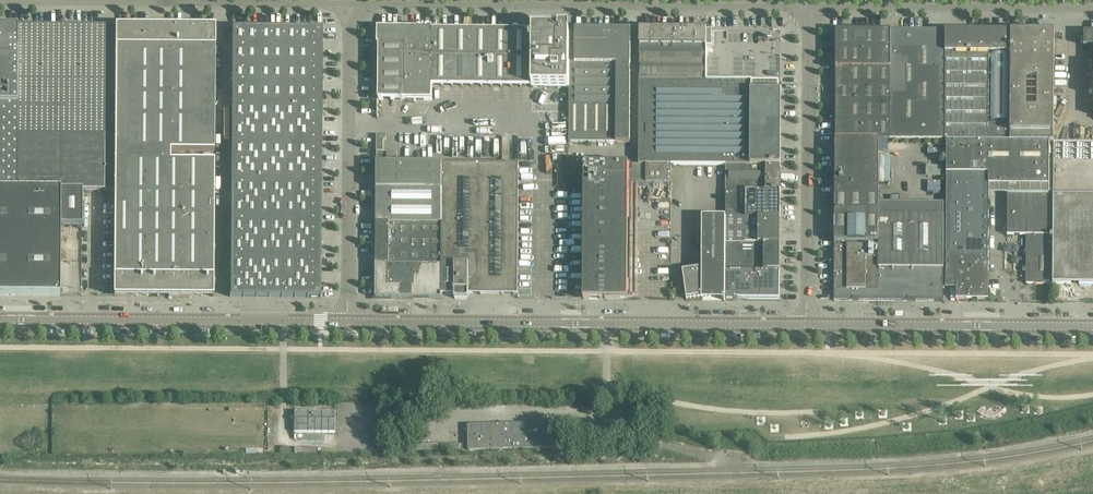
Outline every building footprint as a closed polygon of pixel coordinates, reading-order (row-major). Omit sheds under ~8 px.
[(82,190),(114,191),(115,160),(115,81),(116,27),(106,27),(106,26),(0,25),(0,190),(82,190)] [(170,151),(171,30),(171,26),(116,26),(116,27),(115,81),(115,160),(148,161),(170,161),(170,151)] [(214,152),(215,27),(171,26),(171,30),(170,151),(214,152)] [(321,169),(321,157),(322,157),(322,156),(321,156),(321,144),(322,144),(322,143),(321,143),(322,131),(322,130),(322,118),(322,117),(322,106),(322,105),(322,93),(322,92),(322,80),(323,80),(323,79),(322,79),(322,67),(323,67),(323,66),(322,66),(322,54),(323,54),(323,53),(322,53),(322,41),(323,41),(323,40),(322,40),(322,29),(323,29),(323,28),(322,28),(310,28),(309,28),(297,28),(297,27),(296,27),(296,28),(284,28),(284,27),(283,27),(283,28),(271,28),(271,27),(270,27),(270,28),(259,28),(259,27),(258,27),(258,28),(246,28),(246,27),(245,27),(245,28),(232,28),(232,27),(230,297),(231,297),(231,296),(243,296),(243,297),(244,297),(244,296),(256,297),(257,297),(268,297),(270,297),(281,297),(282,297),(294,297),(294,298),(295,298),(295,297),(307,297),(307,298),(308,298),(308,297),(320,297),(320,298),(321,298),(321,297),(320,297),(321,284),(321,272),(321,271),(321,259),(321,258),(321,246),(321,245),(321,233),(322,233),(321,233),(321,220),(322,220),(321,220),(321,208),(322,208),(322,207),(321,207),(321,195),(322,195),(322,194),(321,194),(321,182),(322,182),(322,181),(321,181),(321,169),(322,169),(321,169)] [(569,88),(570,30),(560,30),(559,30),(532,30),(532,31),(522,31),(521,31),(512,31),(511,31),(502,31),(502,30),(501,30),(501,31),(492,30),(483,30),(482,30),(473,30),(472,30),(463,30),(462,30),(453,30),(452,30),(443,30),(443,29),(442,29),(442,30),(434,29),(433,29),(433,27),(423,27),(423,28),(378,29),(377,45),(379,45),(379,53),(379,62),(379,63),(379,71),(379,72),(379,80),(379,81),(379,90),(379,99),(378,99),(378,100),(399,100),(432,100),(432,86),(531,87),(532,87),(532,88),(569,88)] [(630,143),(631,73),(630,73),(630,64),(631,64),(631,29),(575,29),(575,30),(570,30),(569,88),(569,142),(630,143)] [(707,82),(707,30),(640,30),(640,47),(639,81),(639,82),(707,82)] [(943,140),(944,32),(944,31),(836,31),(836,140),(879,140),(890,140),(943,140)] [(989,124),(989,53),(1011,54),(1011,32),(1010,32),(1000,32),(945,31),(945,140),(1010,141),(1010,124),(989,124)] [(1054,141),(1055,32),(1011,32),(1011,54),(1011,72),(1010,120),(1010,124),(1010,141),(1054,141)] [(1084,32),(1084,46),(1092,46),(1092,33),(1084,32)] [(1010,120),(1011,72),(992,72),(992,120),(1010,120)] [(780,149),(781,93),(781,91),(781,83),(757,83),(707,82),(639,82),(639,165),(671,165),(726,165),(781,166),(781,164),(780,164),(780,149)] [(383,152),(384,140),(386,140),(386,135),(377,135),(377,152),(383,152)] [(879,214),(879,140),(836,140),(835,242),(878,243),(879,214)] [(988,299),(989,194),(1049,194),(1050,142),(947,141),(946,278),(956,278),(956,299),(988,299)] [(147,297),(148,161),(115,160),(114,191),(115,191),(114,296),(147,297)] [(180,297),(181,161),(170,161),(148,161),(147,297),(180,297)] [(213,297),(214,161),(181,161),(180,297),(213,297)] [(442,190),(442,163),(383,163),(383,162),(377,162),(377,189),(442,190)] [(517,295),(519,164),(442,163),(442,190),(442,224),(442,265),(441,294),(455,294),(455,299),(469,299),(469,294),(517,295)] [(628,300),(628,181),(646,181),(646,183),(671,183),(671,165),(639,165),(628,165),(584,164),(583,300),(628,300)] [(780,192),(781,166),(726,165),(726,191),(780,192)] [(442,224),(442,190),(377,189),(376,223),(442,224)] [(60,226),(82,226),(82,190),(0,190),(0,296),(60,296),(60,226)] [(780,218),(780,192),(726,191),(726,217),(726,218),(780,218)] [(1053,284),(1053,196),(1008,196),(1007,235),(1027,236),(1027,268),(1026,268),(1026,273),(1027,273),(1027,283),(1026,283),(1026,284),(1035,284),(1035,283),(1052,284),(1053,284)] [(1053,196),(1053,284),(1092,284),(1092,196),(1053,196)] [(944,302),(944,215),(908,214),(884,214),(879,214),(878,243),(878,247),(878,301),(908,302),(908,296),(916,296),(916,302),(944,302)] [(725,300),(725,273),(725,272),(726,244),(726,218),(726,217),(702,217),(702,265),(703,265),(703,269),(682,271),(686,300),(715,296),(715,294),(721,294),(724,301),(725,301),(725,300)] [(780,244),(780,218),(726,218),(726,244),(780,244)] [(442,265),(442,224),(376,223),(376,265),(442,265)] [(780,272),(780,244),(726,244),(725,272),(780,272)] [(878,302),(878,301),(878,247),(835,246),(834,301),(835,301),(877,301),(877,302),(878,302)] [(441,299),(441,294),(442,265),(376,265),(376,298),(441,299)] [(780,301),(780,274),(725,273),(725,300),(735,300),(735,299),(737,300),(740,300),(750,301),(780,301)] [(294,412),(294,433),(335,433),(335,412),(294,412)] [(560,448),(559,424),(468,426),(468,450),(560,448)]
